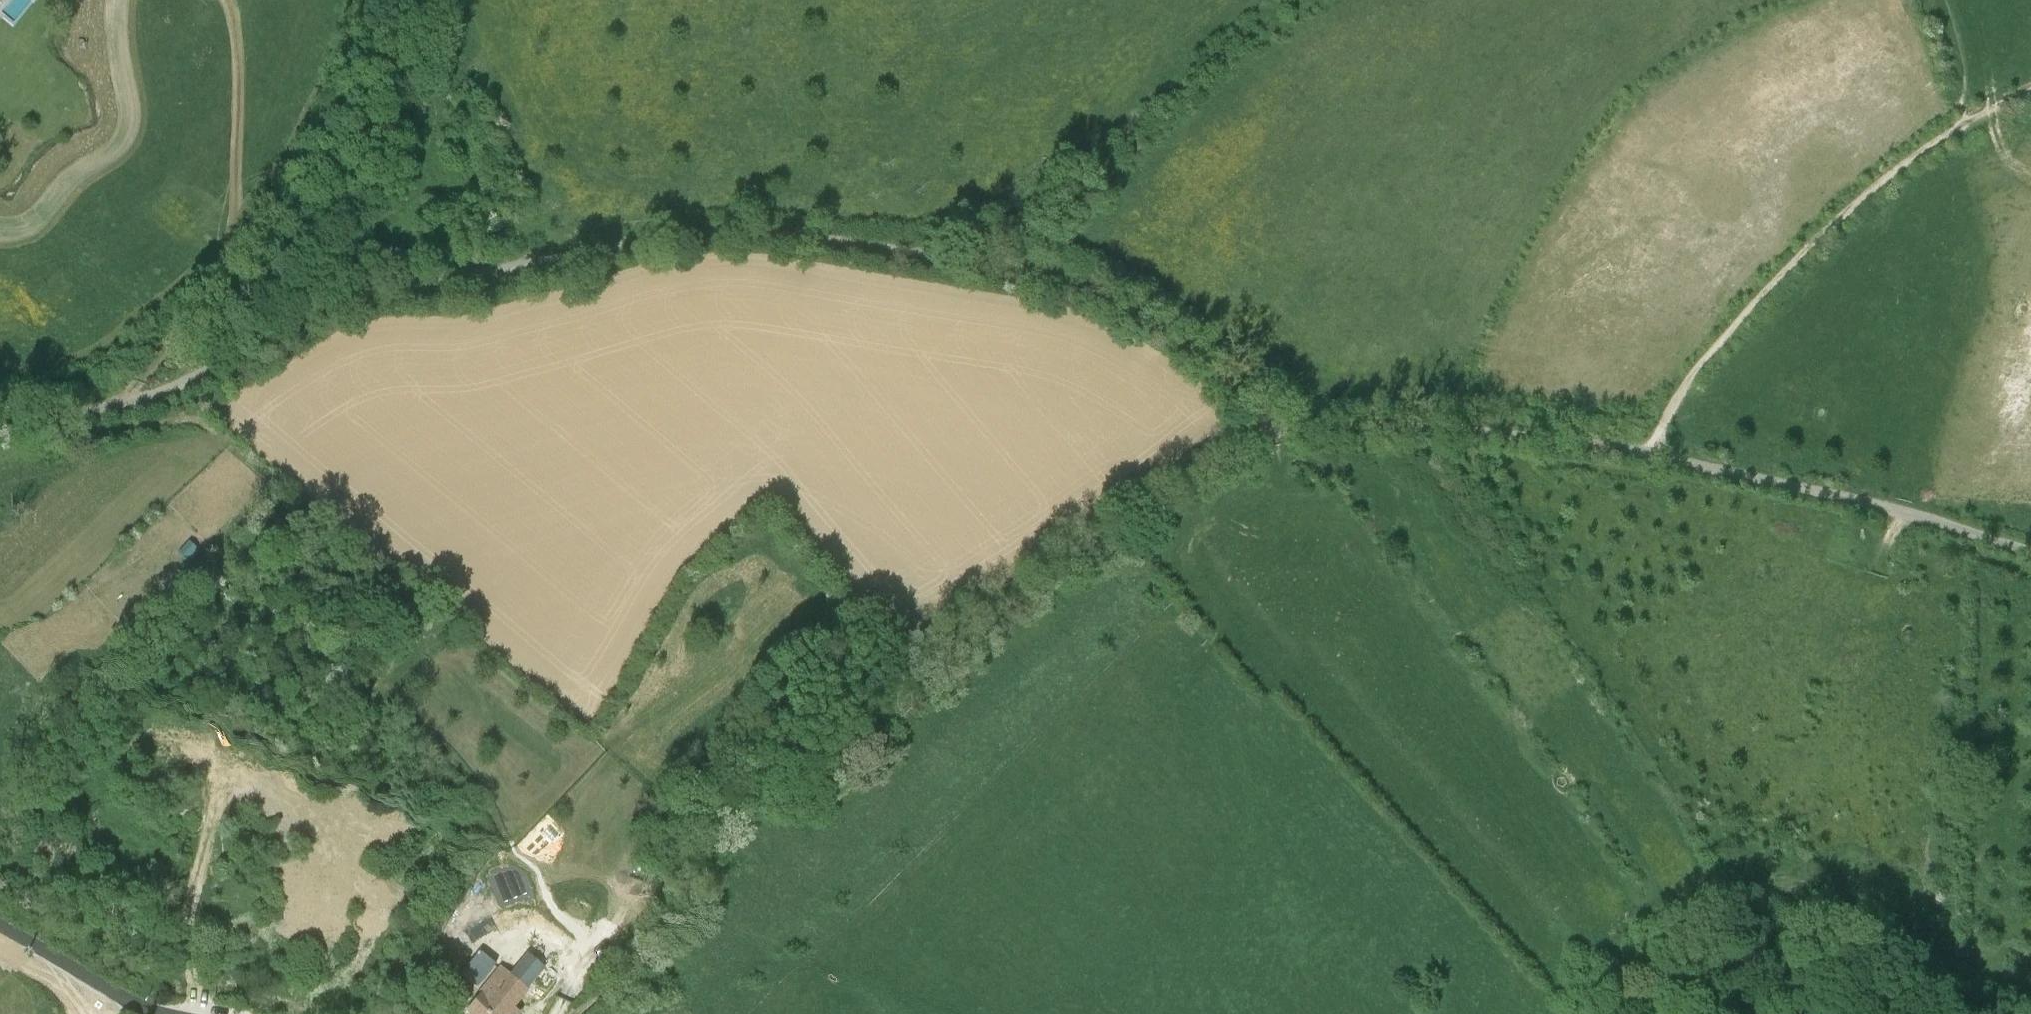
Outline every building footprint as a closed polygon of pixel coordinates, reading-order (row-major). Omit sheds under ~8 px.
[(478,951),(460,974),(477,987),(495,964),(478,951)] [(465,1011),(468,1013),(520,1013),(521,1013),(515,1007),(528,990),(499,966),(479,991),(482,993),(465,1011)]
